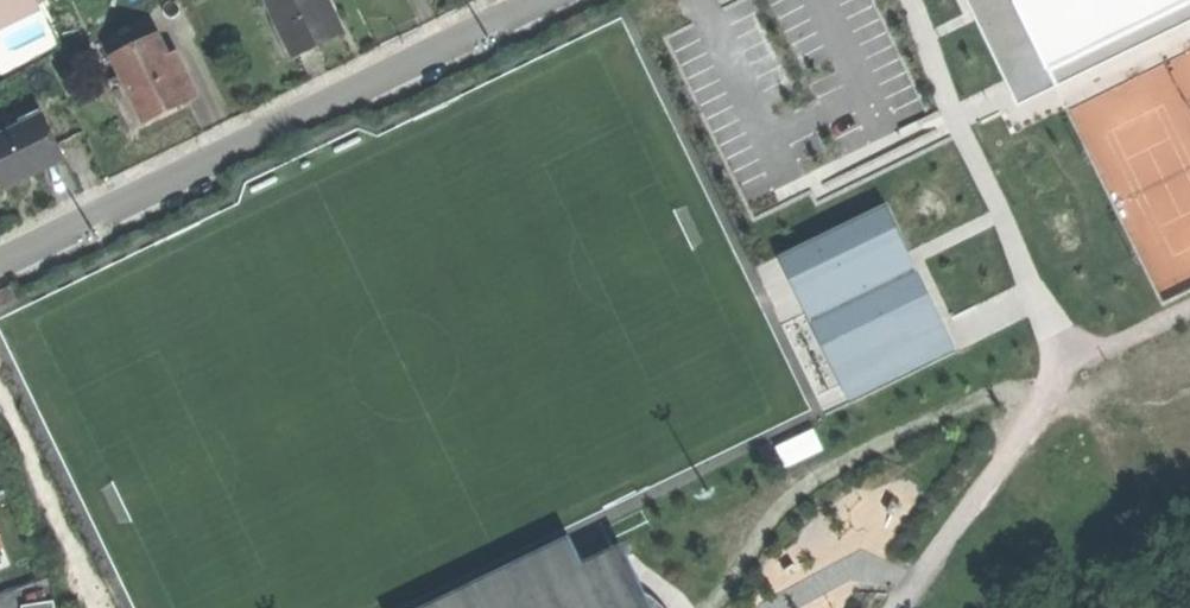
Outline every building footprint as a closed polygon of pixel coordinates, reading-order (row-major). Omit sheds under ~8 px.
[(37,10),(32,0),(0,0),(0,28),(37,10)] [(295,55),(322,42),(340,34),(327,7),(324,9),(320,0),(268,0),(295,55)] [(1022,108),(1189,26),(1189,0),(968,0),(1022,108)] [(161,39),(118,58),(146,116),(170,104),(188,96),(171,60),(161,39)] [(179,56),(171,60),(188,96),(196,92),(179,56)] [(0,139),(0,173),(8,189),(38,174),(67,159),(44,116),(0,139)] [(8,189),(0,173),(0,194),(8,189)] [(960,348),(889,206),(782,256),(852,400),(960,348)] [(663,603),(648,591),(640,595),(620,555),(512,607),(668,607),(663,603)] [(24,604),(24,607),(57,607),(55,599),(24,604)]
